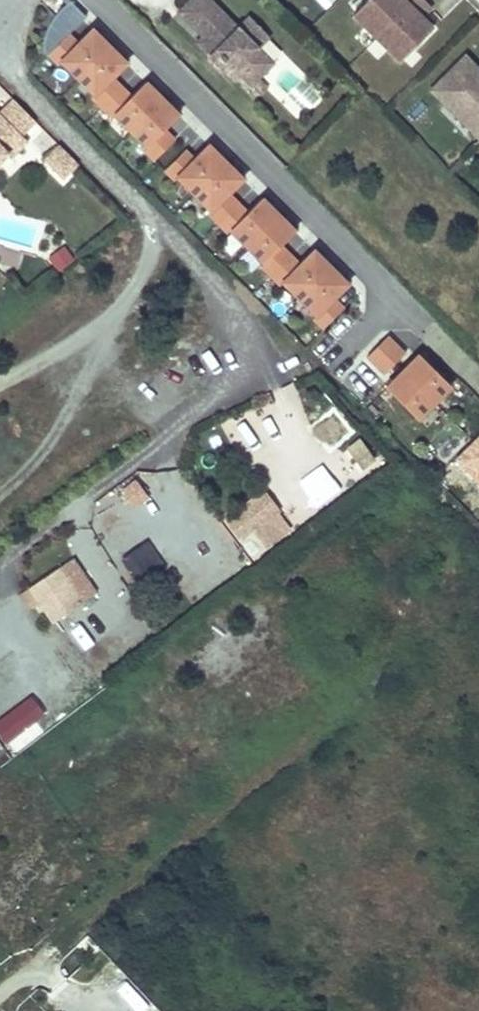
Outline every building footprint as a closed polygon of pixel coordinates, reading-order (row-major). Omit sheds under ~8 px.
[(45,54),(64,34),(82,16),(67,0),(54,12),(46,23),(40,40),(38,50),(43,55),(45,54)] [(207,0),(186,0),(175,11),(199,36),(205,42),(199,49),(206,56),(206,58),(207,61),(209,64),(211,66),(213,67),(215,67),(218,67),(229,80),(236,73),(255,93),(261,86),(254,78),(261,71),(245,55),(253,47),(264,37),(245,17),(234,28),(207,0)] [(421,0),(370,0),(359,9),(408,53),(444,22),(421,0)] [(105,46),(89,30),(75,44),(57,61),(74,78),(105,46)] [(57,61),(75,44),(64,34),(45,54),(55,64),(57,61)] [(193,42),(199,49),(205,42),(199,36),(193,42)] [(122,63),(105,46),(74,78),(91,94),(108,77),(122,63)] [(245,55),(261,71),(269,63),(253,47),(245,55)] [(470,53),(434,89),(478,136),(478,63),(470,53)] [(98,107),(117,87),(108,77),(91,94),(88,97),(98,107)] [(281,89),(288,114),(318,105),(311,80),(281,89)] [(127,97),(110,114),(127,130),(158,99),(142,82),(127,97)] [(110,114),(127,97),(117,87),(98,107),(108,116),(110,114)] [(175,115),(158,99),(127,130),(144,147),(161,130),(175,115)] [(7,106),(0,113),(0,128),(16,144),(30,129),(7,106)] [(22,150),(16,144),(0,128),(0,164),(2,162),(5,166),(22,150)] [(151,160),(171,140),(161,130),(144,147),(141,150),(151,160)] [(222,162),(205,145),(191,160),(174,177),(191,194),(222,162)] [(174,177),(191,160),(181,150),(161,170),(171,180),(174,177)] [(72,172),(53,153),(38,167),(57,186),(72,172)] [(239,179),(222,162),(191,194),(208,210),(224,193),(239,179)] [(214,223),(234,203),(224,193),(208,210),(205,213),(214,223)] [(275,215),(258,198),(244,212),(227,229),(243,246),(275,215)] [(227,229),(244,212),(234,203),(214,223),(224,232),(227,229)] [(291,231),(275,215),(243,246),(260,263),(277,246),(291,231)] [(267,275),(287,255),(277,246),(260,263),(257,266),(267,275)] [(327,267),(311,250),(296,265),(279,282),(296,299),(327,267)] [(65,264),(56,251),(41,262),(50,274),(65,264)] [(279,282),(296,265),(287,255),(267,275),(277,285),(279,282)] [(344,284),(327,267),(296,299),(313,315),(330,298),(344,284)] [(320,328),(340,308),(330,298),(313,315),(310,318),(320,328)] [(401,353),(384,335),(373,345),(391,363),(401,353)] [(391,363),(373,345),(363,356),(381,373),(391,363)] [(447,385),(416,354),(399,371),(431,402),(447,385)] [(431,402),(399,371),(382,388),(414,419),(431,402)] [(462,469),(478,452),(478,438),(476,434),(452,458),(462,469)] [(359,435),(344,446),(362,469),(377,458),(359,435)] [(462,469),(478,485),(478,452),(462,469)] [(120,486),(133,507),(148,497),(135,477),(120,486)] [(265,496),(230,521),(243,539),(254,531),(266,548),(290,530),(265,496)] [(147,538),(117,556),(132,579),(161,561),(147,538)] [(75,563),(32,594),(54,624),(96,594),(75,563)] [(28,725),(15,709),(0,720),(0,731),(7,741),(28,725)]
